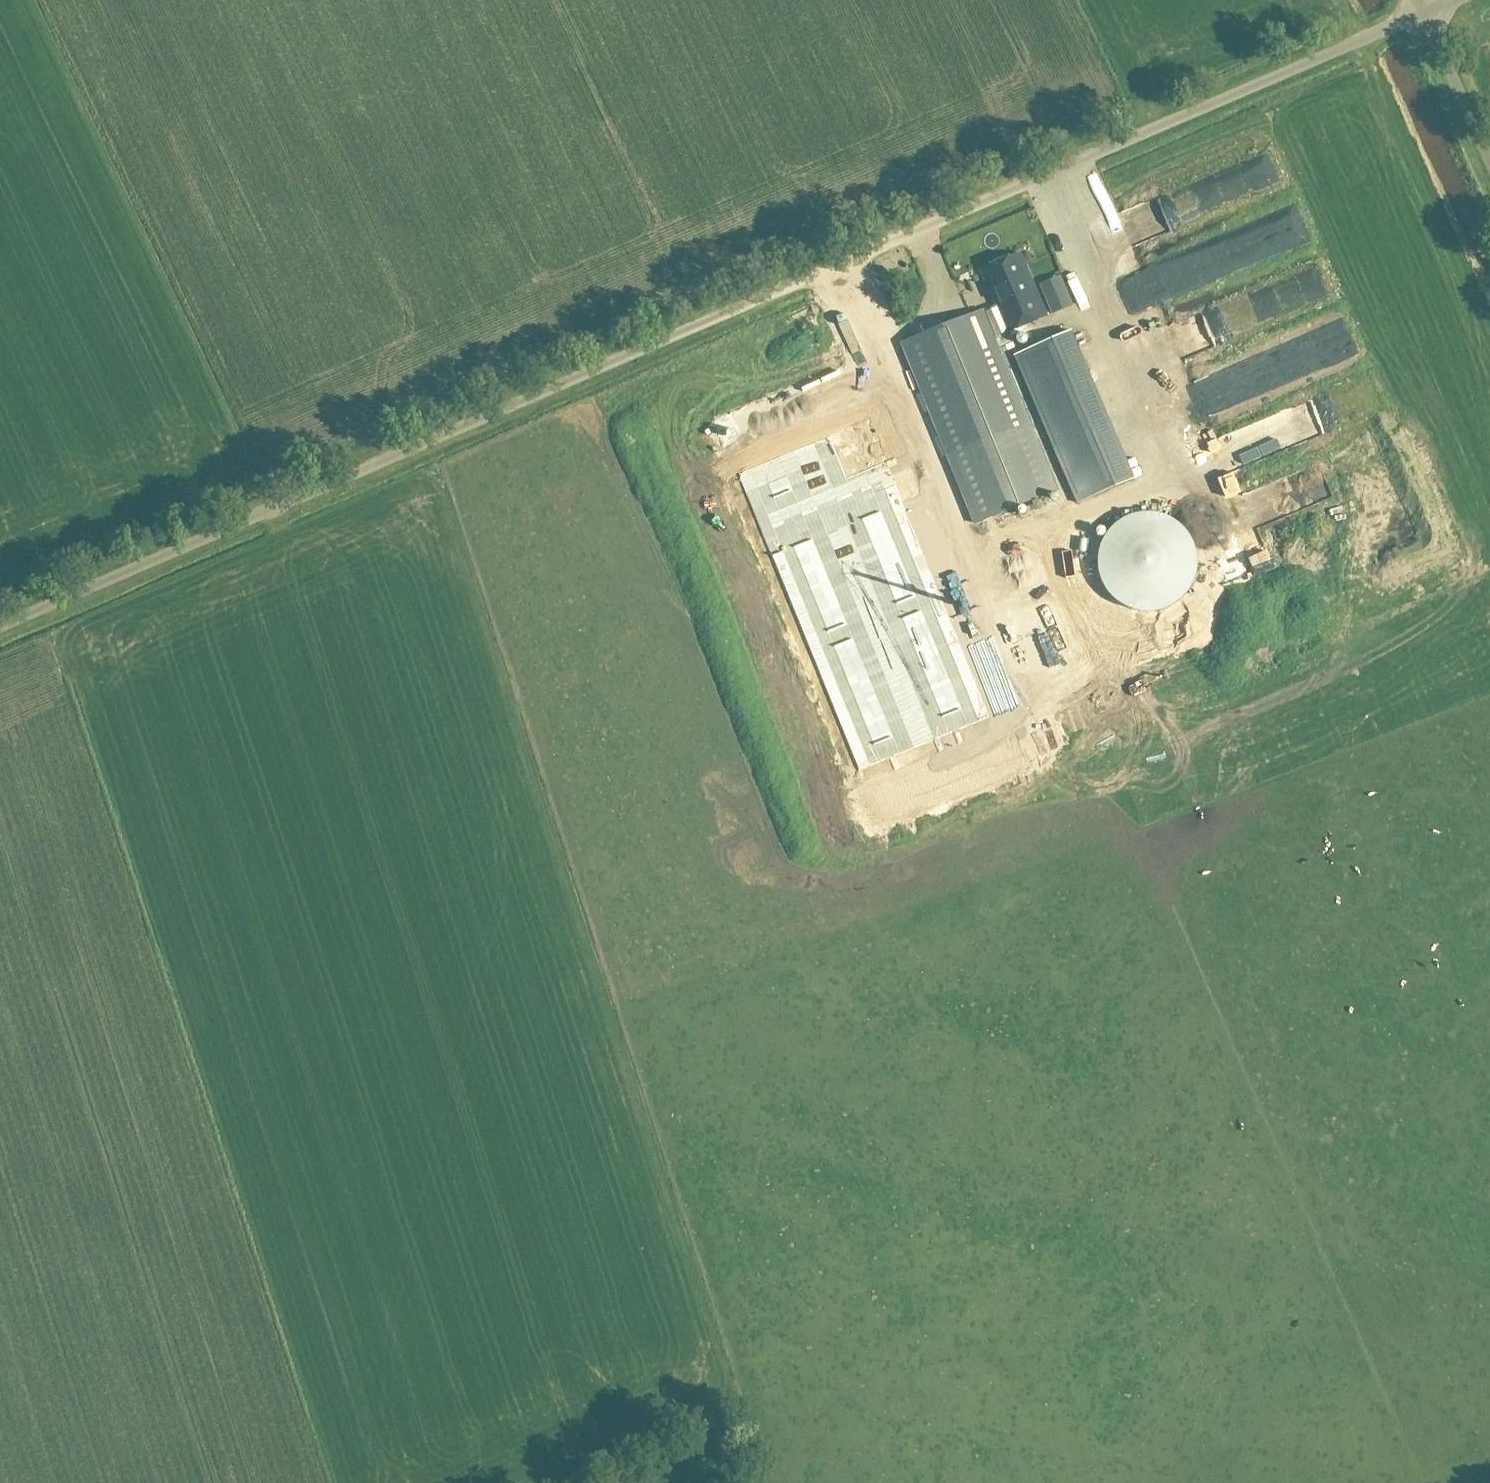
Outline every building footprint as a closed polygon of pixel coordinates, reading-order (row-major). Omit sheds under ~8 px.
[(1014,344),(1009,332),(1047,316),(1019,253),(981,270),(996,305),(984,310),(901,343),(974,524),(1057,491),(1000,349),(1014,344)] [(842,387),(868,377),(838,302),(812,312),(842,387)] [(810,328),(794,335),(817,392),(834,386),(810,328)] [(1071,331),(1015,355),(1077,504),(1134,480),(1071,331)] [(987,718),(868,421),(737,474),(856,771),(987,718)] [(1099,551),(1098,563),(1099,575),(1103,586),(1110,596),(1119,604),(1130,609),(1141,612),(1153,612),(1165,609),(1172,605),(1176,604),(1185,596),(1191,586),(1196,574),(1197,563),(1196,551),(1191,539),(1185,530),(1176,522),(1165,516),(1153,513),(1141,513),(1130,516),(1119,522),(1110,530),(1103,539),(1099,551)]
